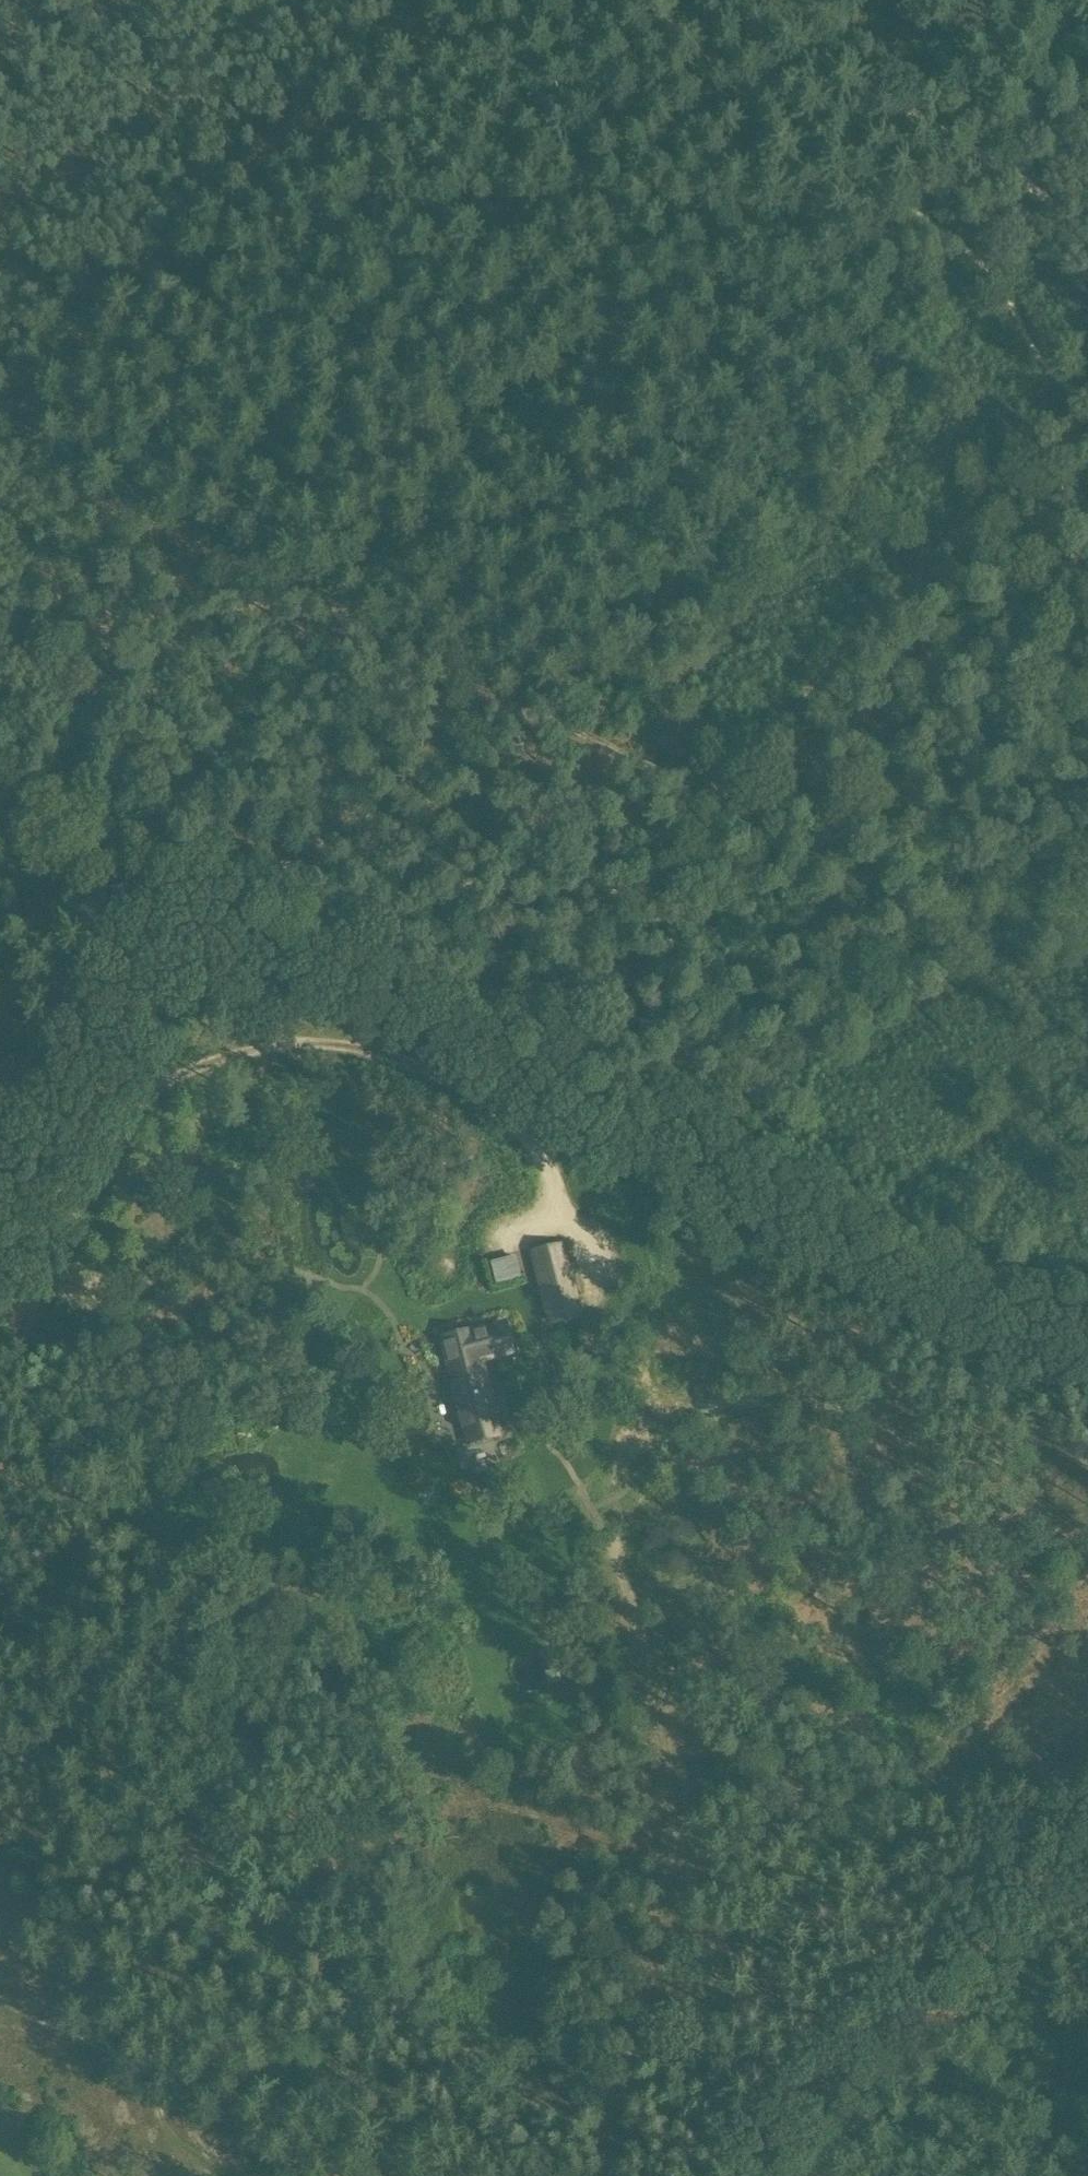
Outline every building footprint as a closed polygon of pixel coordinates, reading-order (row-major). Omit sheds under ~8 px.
[(561,1246),(534,1252),(541,1281),(552,1323),(563,1320),(579,1316),(561,1246)] [(507,1321),(443,1337),(466,1427),(497,1419),(495,1409),(486,1374),(492,1372),(496,1363),(495,1359),(516,1354),(507,1321)]
